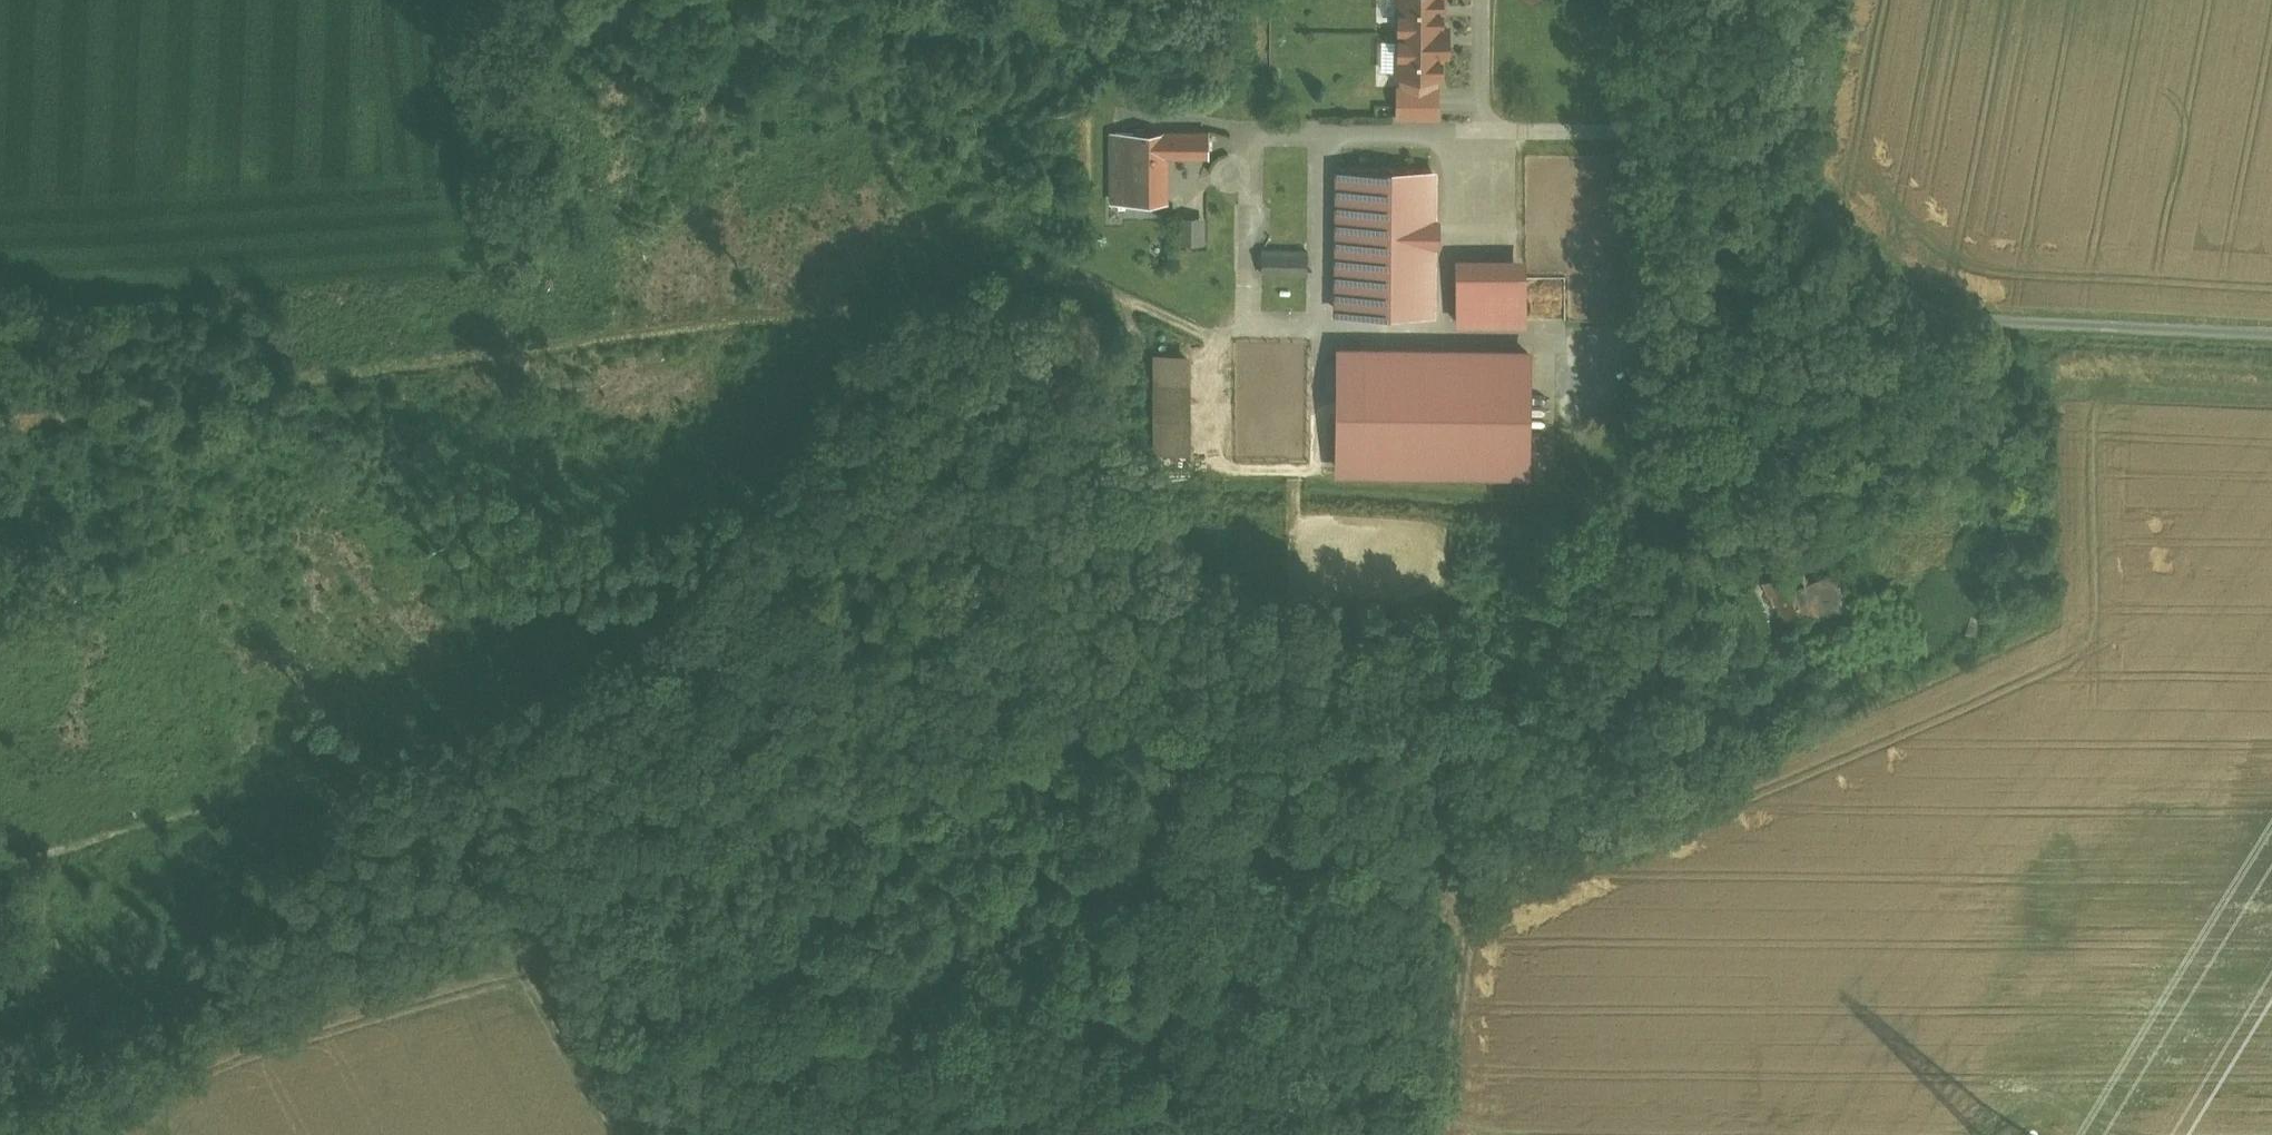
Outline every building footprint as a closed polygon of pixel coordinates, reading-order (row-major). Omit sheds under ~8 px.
[(1394,122),(1449,121),(1448,0),(1393,0),(1394,122)] [(1209,131),(1112,131),(1112,199),(1167,199),(1167,154),(1209,154),(1209,131)] [(1439,169),(1335,168),(1333,309),(1438,310),(1439,169)] [(1223,204),(1195,204),(1195,217),(1178,216),(1177,270),(1222,273),(1223,204)] [(1309,251),(1263,249),(1263,273),(1308,274),(1309,251)] [(1526,273),(1458,273),(1458,321),(1526,321),(1526,273)] [(1531,347),(1335,344),(1333,472),(1529,475),(1531,347)] [(1800,567),(1769,580),(1775,592),(1779,591),(1793,623),(1820,612),(1800,567)] [(1774,626),(1754,573),(1731,580),(1751,636),(1774,626)]
